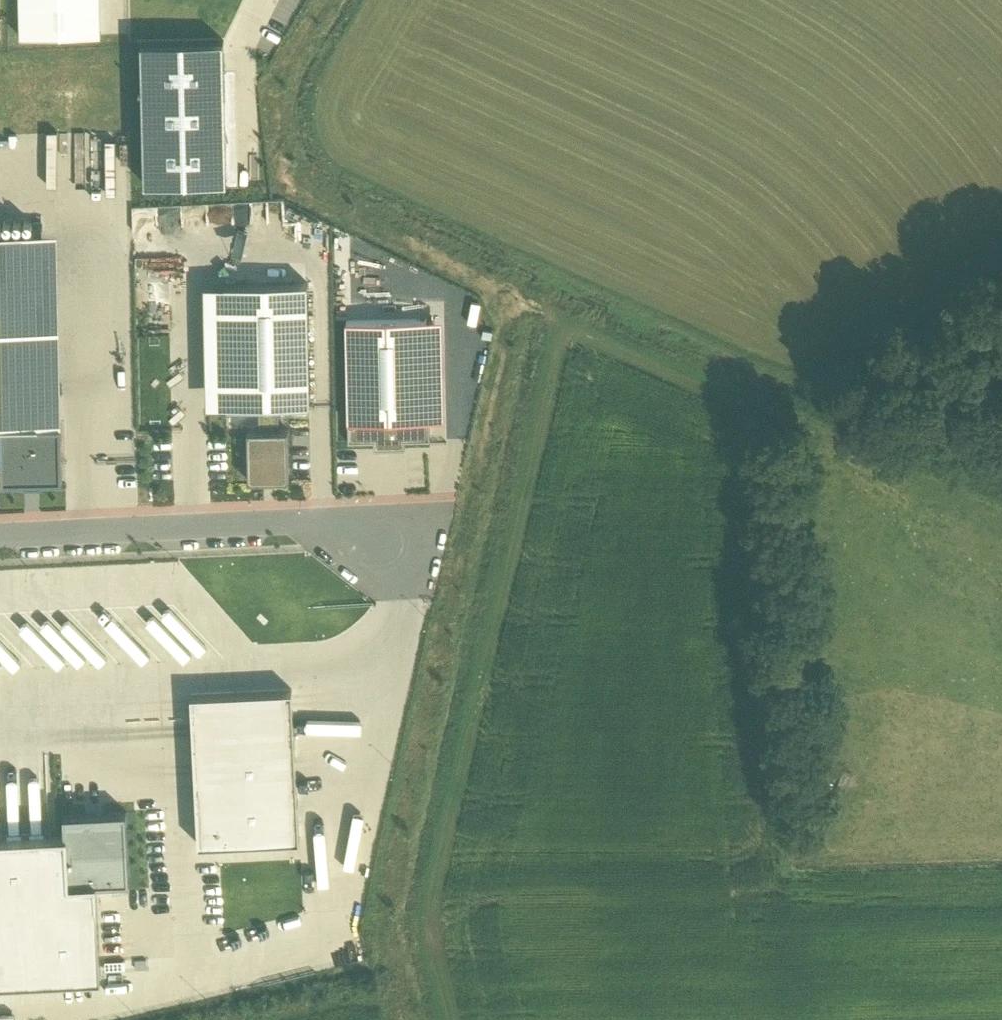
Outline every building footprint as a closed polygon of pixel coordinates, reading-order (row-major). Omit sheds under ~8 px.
[(21,36),(101,34),(100,0),(20,0),(21,36)] [(223,33),(137,36),(141,184),(227,182),(223,33)] [(0,232),(0,480),(62,479),(57,230),(0,232)] [(307,282),(205,283),(207,406),(258,405),(258,428),(248,429),(249,479),(290,479),(288,428),(280,428),(279,404),(310,403),(307,282)] [(443,315),(346,316),(348,420),(444,419),(443,315)] [(294,686),(193,689),(196,838),(298,835),(294,686)] [(0,837),(0,973),(101,969),(98,882),(131,880),(128,810),(64,812),(65,835),(0,837)]
